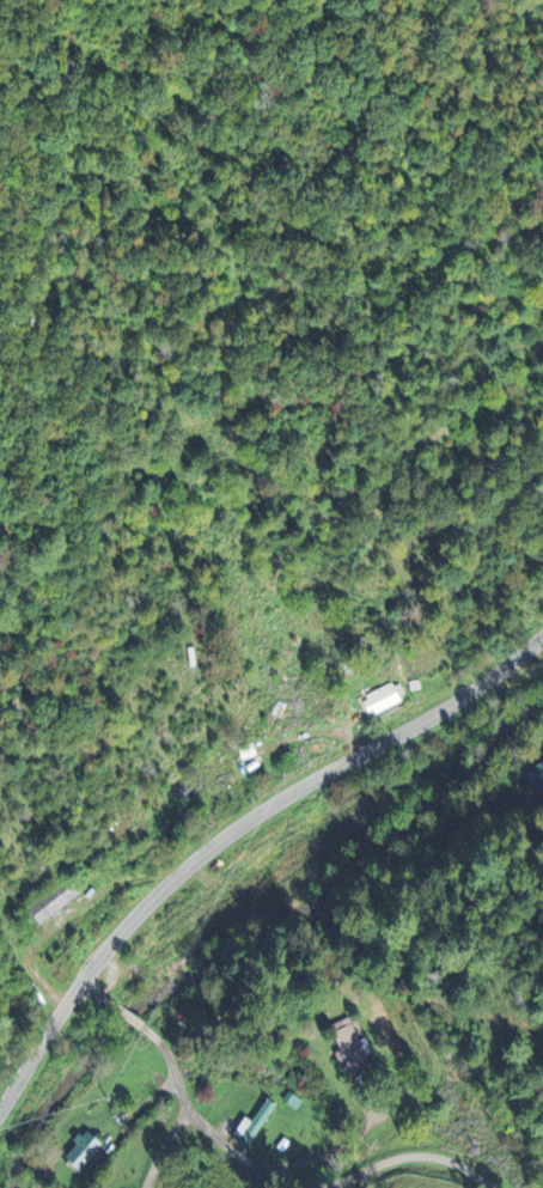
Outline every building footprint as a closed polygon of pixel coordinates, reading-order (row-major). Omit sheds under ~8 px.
[(400,701),(391,683),(360,697),(368,716),(400,701)] [(338,1066),(346,1063),(349,1071),(367,1066),(351,1018),(330,1024),(338,1050),(333,1052),(338,1066)] [(80,1171),(101,1143),(84,1130),(63,1158),(80,1171)]
